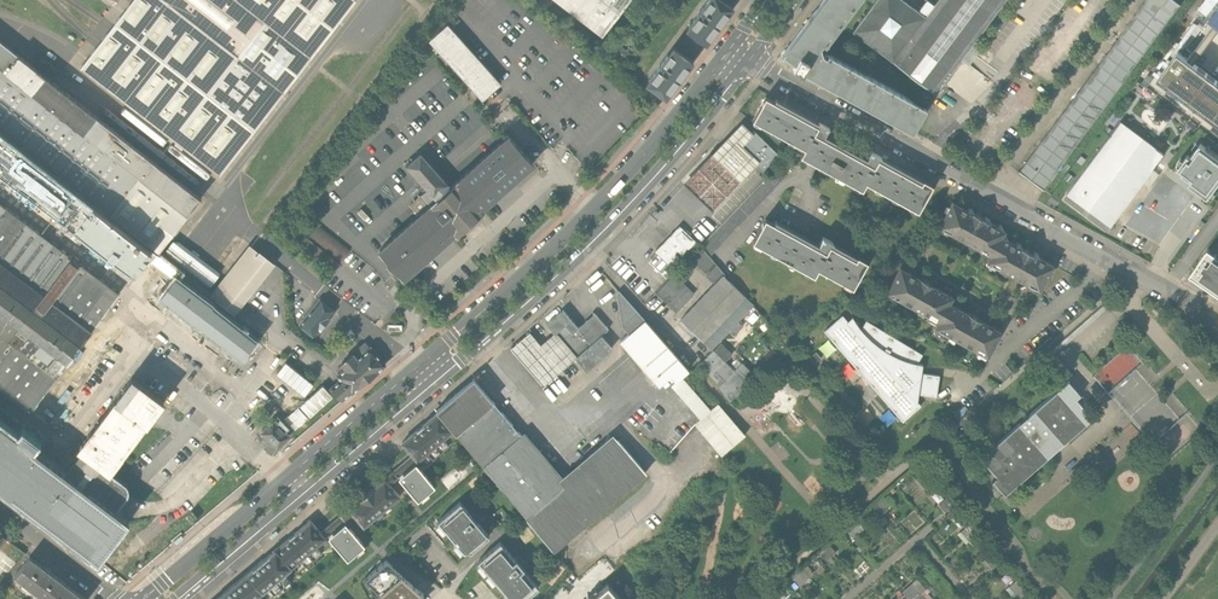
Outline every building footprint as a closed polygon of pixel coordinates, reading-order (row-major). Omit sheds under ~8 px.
[(81,67),(174,139),(175,137),(179,140),(175,145),(181,150),(184,147),(220,174),(225,167),(237,152),(249,136),(262,120),(272,107),(296,75),(305,64),(329,34),(338,22),(355,0),(133,0),(124,12),(112,28),(98,45),(87,60),(81,67)] [(602,35),(630,0),(556,0),(602,35)] [(687,28),(690,31),(706,42),(734,5),(727,0),(709,0),(687,28)] [(781,55),(790,60),(795,62),(793,66),(822,83),(852,99),(881,116),(911,132),(924,108),(825,54),(824,57),(820,55),(817,47),(820,42),(823,44),(858,0),(822,0),(781,55)] [(892,61),(925,17),(919,12),(903,0),(876,0),(853,32),(892,61)] [(925,17),(892,61),(936,93),(1004,0),(937,0),(934,5),(925,17)] [(928,0),(919,12),(925,17),(934,5),(928,0)] [(1019,171),(1043,189),(1180,4),(1175,0),(1147,0),(1019,171)] [(1210,18),(1217,8),(1217,0),(1204,0),(1198,9),(1210,18)] [(446,24),(428,40),(482,99),(500,83),(446,24)] [(690,31),(677,47),(693,59),(706,42),(690,31)] [(157,254),(201,199),(0,41),(0,131),(157,254)] [(677,47),(675,45),(646,82),(666,97),(694,60),(693,59),(677,47)] [(1170,93),(1209,120),(1217,107),(1217,60),(1202,49),(1170,93)] [(798,155),(830,172),(843,147),(809,129),(812,123),(766,99),(754,121),(802,147),(798,155)] [(713,210),(757,165),(739,147),(753,132),(743,123),(685,183),(713,210)] [(1121,123),(1067,195),(1109,227),(1112,223),(1158,163),(1164,155),(1121,123)] [(132,271),(132,272),(133,273),(134,273),(135,273),(136,271),(146,257),(152,261),(153,260),(158,254),(157,254),(0,131),(0,172),(132,271)] [(755,131),(753,132),(739,147),(757,165),(763,171),(780,154),(755,131)] [(418,215),(379,250),(388,261),(386,263),(392,269),(394,267),(404,278),(454,233),(456,235),(483,210),(482,208),(533,163),(509,135),(451,186),(420,151),(405,164),(427,189),(409,205),(418,215)] [(1200,143),(1191,156),(1188,155),(1178,168),(1184,172),(1180,178),(1210,199),(1217,188),(1217,156),(1200,143)] [(870,161),(843,147),(830,172),(862,189),(866,181),(917,208),(931,183),(875,153),(870,161)] [(779,165),(701,247),(710,258),(789,174),(779,165)] [(938,224),(990,253),(1001,236),(1004,229),(952,199),(938,224)] [(119,293),(0,204),(0,390),(29,412),(119,293)] [(331,273),(350,250),(308,216),(308,217),(296,208),(283,225),(294,234),(290,239),(331,273)] [(820,237),(816,245),(772,221),(771,224),(762,219),(749,242),(811,276),(815,269),(850,288),(864,261),(855,256),(855,257),(829,243),(830,243),(820,237)] [(655,252),(672,267),(685,253),(691,258),(701,247),(695,242),(697,241),(680,225),(655,252)] [(1053,265),(1001,236),(990,253),(987,259),(1039,289),(1053,265)] [(220,303),(233,314),(274,263),(250,246),(210,296),(216,300),(220,303)] [(1191,272),(1201,279),(1217,291),(1217,252),(1209,246),(1191,272)] [(727,276),(710,258),(701,247),(691,258),(690,259),(707,276),(706,277),(715,285),(724,276),(725,277),(727,276)] [(690,259),(691,258),(685,253),(672,267),(677,272),(690,259)] [(175,277),(161,294),(243,357),(255,340),(216,309),(212,306),(212,304),(176,277),(180,272),(158,254),(153,260),(175,277)] [(886,292),(939,321),(949,303),(953,296),(900,267),(886,292)] [(695,294),(675,275),(657,294),(677,313),(695,294)] [(725,277),(724,276),(715,285),(681,320),(712,350),(729,332),(734,337),(743,328),(738,323),(755,306),(725,277)] [(629,334),(620,341),(659,385),(670,375),(675,381),(670,386),(699,418),(694,423),(722,455),(745,435),(721,408),(717,403),(710,410),(681,376),(688,370),(619,291),(616,293),(622,326),(629,334)] [(683,316),(703,295),(699,291),(679,312),(683,316)] [(216,309),(220,303),(216,300),(212,304),(212,306),(216,309)] [(334,312),(320,300),(300,325),(315,336),(334,312)] [(1001,331),(949,303),(939,321),(936,327),(987,356),(1001,331)] [(547,324),(554,333),(576,358),(586,370),(612,348),(601,335),(608,329),(595,313),(579,327),(564,310),(547,324)] [(842,318),(825,332),(902,421),(919,407),(914,401),(915,394),(935,397),(938,377),(921,374),(920,367),(927,354),(866,321),(860,332),(852,321),(847,324),(842,318)] [(543,386),(576,358),(554,333),(541,344),(530,332),(511,349),(543,386)] [(385,364),(370,347),(369,348),(365,343),(341,363),(346,368),(337,375),(340,379),(329,389),(342,400),(351,392),(352,393),(385,364)] [(729,401),(749,385),(744,380),(751,373),(742,364),(735,371),(725,362),(732,354),(721,344),(714,351),(713,350),(700,364),(715,381),(729,401)] [(131,375),(76,448),(80,451),(109,473),(111,470),(154,412),(164,400),(133,376),(131,375)] [(455,394),(436,410),(438,413),(453,431),(455,433),(493,401),(474,378),(455,394)] [(1068,382),(980,458),(997,477),(993,481),(1005,494),(1092,418),(1076,399),(1080,395),(1068,382)] [(520,433),(493,401),(455,433),(482,465),(520,433)] [(20,437),(24,432),(26,429),(1,411),(0,410),(0,422),(20,437)] [(438,413),(402,442),(413,455),(417,460),(427,453),(433,460),(449,446),(443,439),(453,431),(438,413)] [(263,447),(271,455),(276,450),(275,449),(289,435),(273,419),(261,431),(266,436),(263,439),(267,443),(263,447)] [(18,503),(50,461),(33,448),(38,442),(33,439),(24,432),(20,437),(0,422),(0,489),(18,503)] [(542,459),(520,433),(482,465),(525,516),(563,485),(542,459)] [(563,485),(525,516),(553,550),(578,529),(646,472),(617,438),(593,459),(563,485)] [(69,466),(65,472),(116,512),(129,495),(130,489),(128,484),(111,470),(109,473),(80,451),(69,466)] [(415,462),(417,460),(413,455),(384,478),(389,484),(398,476),(415,462)] [(65,472),(50,461),(18,503),(38,519),(77,549),(97,564),(113,543),(129,522),(116,512),(65,472)] [(415,462),(398,476),(418,500),(435,486),(415,462)] [(400,496),(389,484),(384,478),(348,509),(353,514),(364,527),(400,496)] [(460,502),(438,521),(464,553),(468,549),(470,552),(489,536),(477,522),(479,520),(476,517),(473,514),(472,515),(460,502)] [(347,519),(353,514),(348,509),(321,532),(325,538),(328,536),(344,522),(347,519)] [(310,520),(276,549),(292,567),(321,542),(325,538),(321,532),(310,520)] [(344,522),(328,536),(335,545),(348,560),(353,555),(362,547),(365,545),(344,522)] [(477,563),(479,565),(476,567),(492,585),(496,582),(508,596),(504,598),(525,598),(539,588),(523,570),(526,568),(521,562),(517,558),(515,560),(500,543),(477,563)] [(262,591),(292,567),(276,549),(247,574),(262,591)] [(46,598),(53,598),(66,583),(30,556),(15,576),(46,598)] [(386,560),(364,579),(368,582),(385,598),(421,598),(423,594),(386,560)] [(218,598),(219,598),(253,598),(262,591),(247,574),(218,598)] [(921,578),(903,589),(910,598),(935,598),(921,578)] [(66,583),(53,598),(87,598),(66,583)] [(608,585),(591,598),(620,598),(608,585)]
